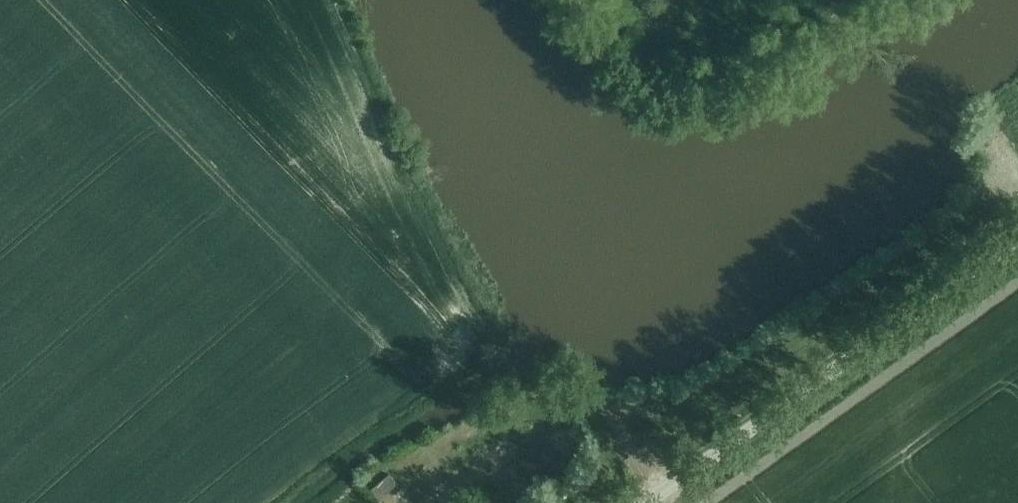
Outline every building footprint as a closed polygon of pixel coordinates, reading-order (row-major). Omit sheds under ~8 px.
[(646,426),(636,432),(643,442),(653,436),(646,426)] [(372,485),(379,500),(401,490),(394,475),(372,485)]
